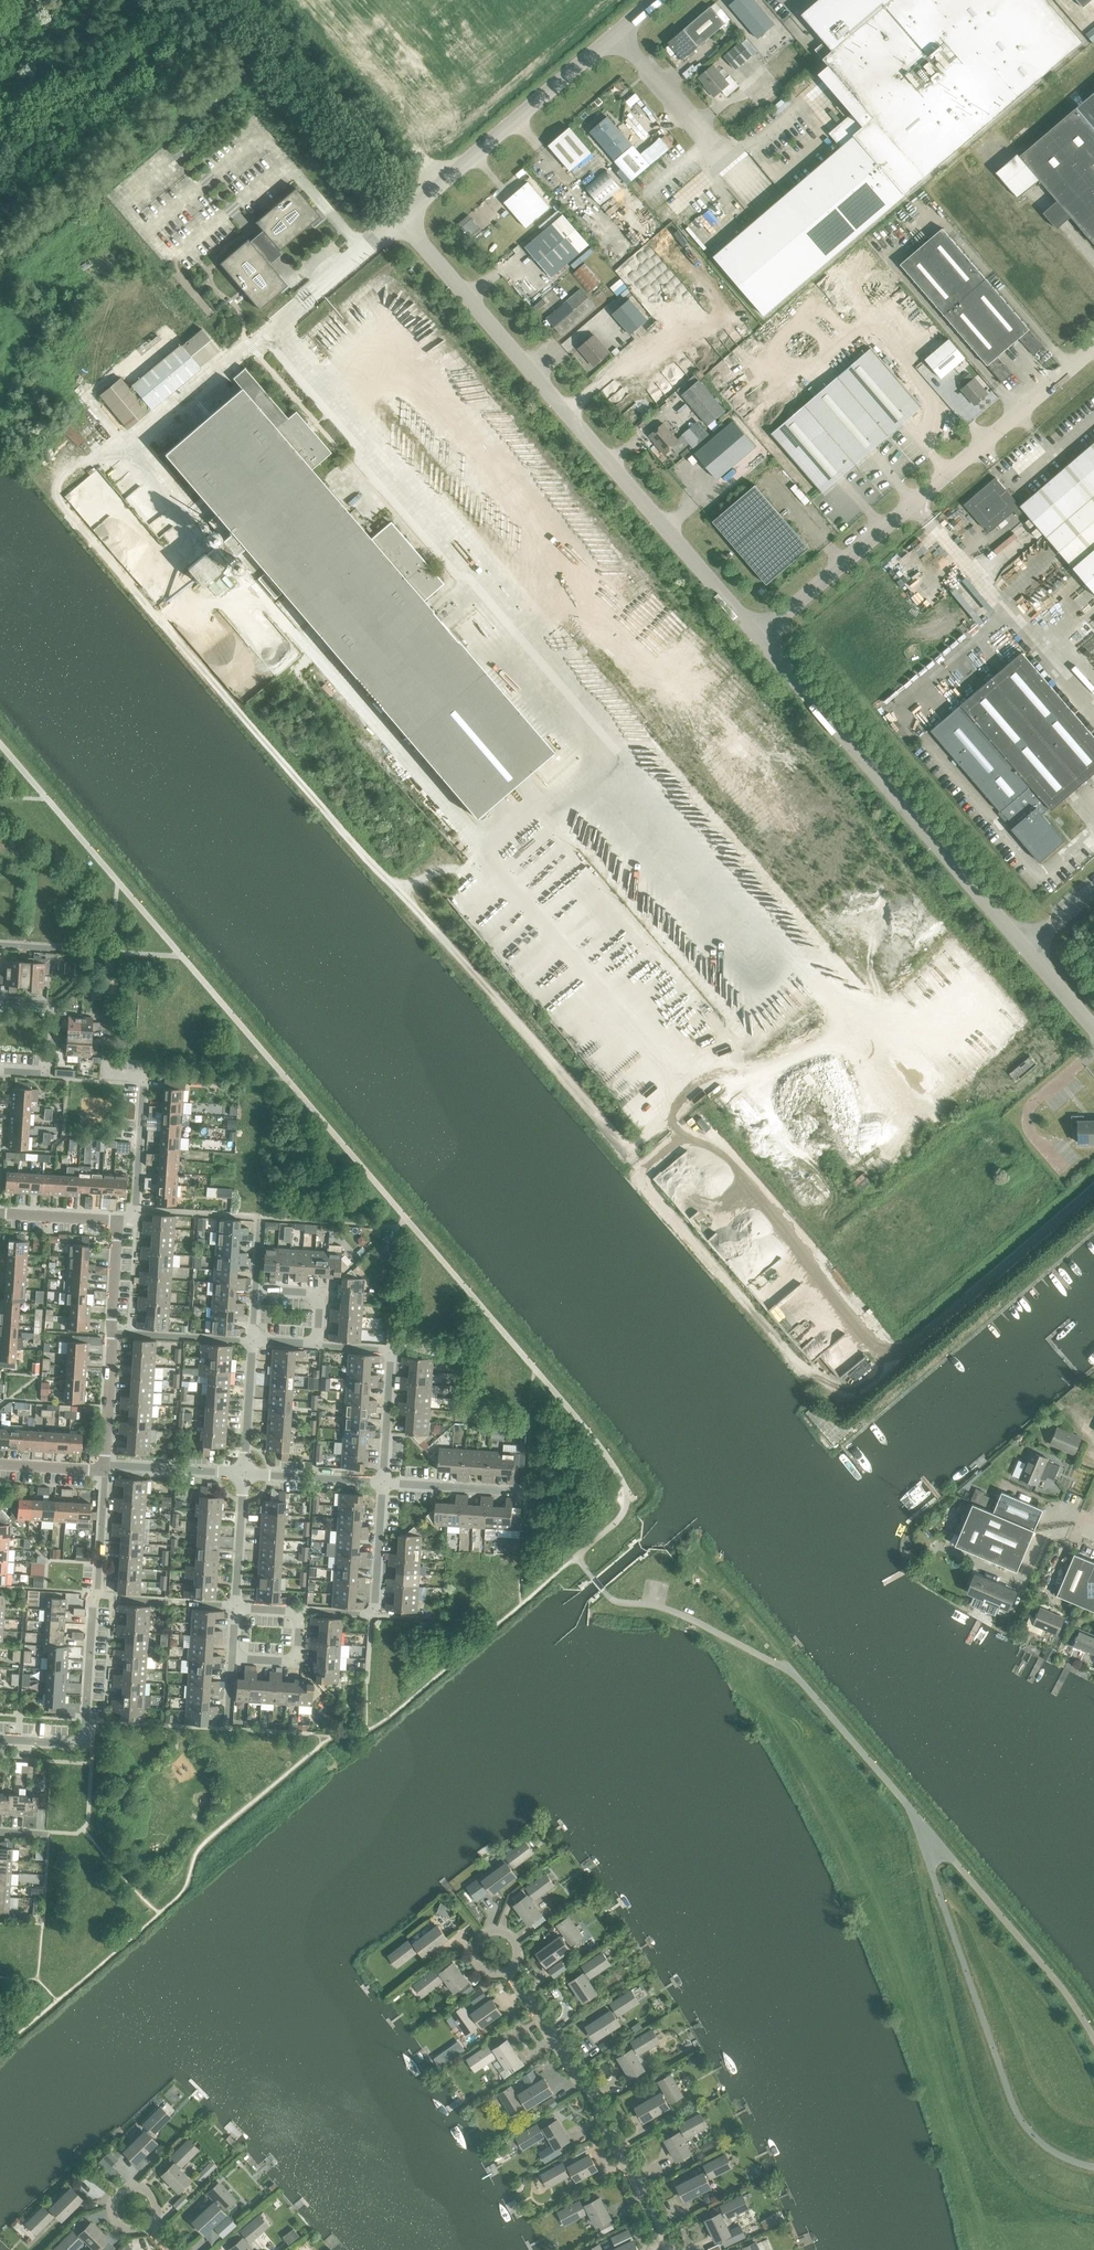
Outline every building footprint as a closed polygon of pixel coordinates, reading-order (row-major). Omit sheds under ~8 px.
[(713,257),(764,315),(1082,42),(1046,0),(818,0),(801,15),(824,42),(815,50),(828,66),(818,74),(852,113),(829,133),(841,147),(713,257)] [(758,39),(775,24),(754,0),(735,0),(729,5),(758,39)] [(710,6),(683,30),(698,47),(725,24),(710,6)] [(698,47),(683,30),(668,43),(669,44),(664,48),(671,56),(676,52),(683,60),(698,47)] [(724,56),(735,70),(752,55),(740,42),(724,56)] [(707,89),(714,97),(721,90),(727,96),(738,86),(729,76),(725,79),(713,65),(698,78),(705,85),(706,85),(708,88),(707,89)] [(1076,108),(1019,156),(1017,154),(996,172),(1018,198),(1039,180),(1093,244),(1093,92),(1076,108)] [(631,181),(649,165),(632,145),(629,147),(617,134),(620,132),(607,117),(590,132),(615,160),(614,161),(631,181)] [(591,152),(570,127),(548,145),(570,171),(591,152)] [(504,202),(526,228),(550,207),(528,182),(504,202)] [(308,222),(317,214),(311,207),(295,188),(255,222),(263,233),(251,244),(247,239),(219,263),(259,310),(287,286),(264,259),(271,252),(272,254),(276,252),(275,250),(277,248),(279,251),(310,224),(308,222)] [(509,210),(472,241),(493,266),(530,234),(509,210)] [(525,247),(551,277),(589,245),(563,214),(525,247)] [(1033,355),(1043,346),(1029,329),(985,278),(942,228),(900,264),(1001,382),(1012,374),(997,357),(1019,338),(1033,355)] [(547,318),(561,335),(595,306),(580,289),(547,318)] [(612,314),(630,334),(647,320),(629,299),(612,314)] [(578,348),(593,366),(609,353),(594,335),(578,348)] [(925,360),(941,379),(965,358),(949,340),(925,360)] [(200,369),(199,368),(181,346),(180,345),(131,386),(151,410),(200,369)] [(616,348),(611,352),(615,356),(620,351),(616,348)] [(771,433),(821,493),(920,408),(869,349),(771,433)] [(241,388),(164,454),(216,515),(208,522),(223,540),(206,555),(205,554),(187,569),(202,586),(219,571),(219,570),(236,555),(252,573),(260,566),(475,817),(552,752),(423,600),(442,583),(390,522),(389,523),(385,518),(366,534),(311,470),(331,453),(295,412),(287,419),(244,368),(233,378),(241,388)] [(120,378),(99,395),(127,429),(148,412),(120,378)] [(961,389),(975,405),(987,394),(973,378),(961,389)] [(681,395),(708,425),(725,411),(699,380),(681,395)] [(695,454),(717,479),(755,446),(734,421),(695,454)] [(658,447),(664,455),(672,448),(677,454),(689,444),(682,436),(677,440),(663,423),(649,436),(656,444),(657,443),(659,446),(658,447)] [(963,505),(984,528),(985,527),(989,532),(1003,521),(1014,511),(1018,516),(1024,511),(1046,536),(1072,567),(1093,592),(1093,442),(1072,461),(1057,474),(1020,506),(1020,505),(1018,507),(1015,502),(1016,501),(995,477),(978,492),(963,505)] [(712,521),(766,584),(808,548),(755,485),(712,521)] [(281,594),(264,574),(257,579),(275,599),(281,594)] [(1039,862),(1064,840),(1041,814),(1049,808),(1051,810),(1093,773),(1093,737),(1021,652),(930,730),(1000,812),(1001,810),(1011,822),(1014,826),(1011,829),(1039,862)] [(6,961),(5,973),(24,974),(25,962),(18,961),(18,956),(11,955),(10,961),(6,961)] [(25,962),(24,974),(44,976),(45,963),(40,963),(41,957),(33,957),(33,962),(25,962)] [(65,963),(64,975),(74,975),(75,964),(65,963)] [(16,986),(24,987),(24,974),(5,973),(4,985),(8,986),(8,991),(16,992),(16,986)] [(24,974),(24,987),(31,987),(31,993),(38,993),(39,988),(43,988),(44,976),(24,974)] [(67,1028),(66,1036),(79,1037),(80,1017),(68,1016),(67,1021),(62,1020),(61,1028),(67,1028)] [(80,1017),(79,1037),(91,1037),(92,1030),(97,1030),(98,1023),(92,1022),(92,1018),(80,1017)] [(65,1055),(78,1056),(79,1037),(66,1036),(66,1043),(60,1043),(60,1050),(66,1051),(65,1055)] [(79,1037),(78,1056),(90,1057),(90,1052),(96,1053),(96,1045),(91,1045),(91,1037),(79,1037)] [(1009,1074),(1015,1082),(1037,1064),(1030,1056),(1009,1074)] [(163,1088),(162,1101),(182,1102),(183,1090),(184,1090),(185,1081),(164,1079),(163,1088)] [(10,1100),(30,1102),(37,1102),(38,1090),(30,1089),(31,1083),(14,1082),(14,1088),(11,1088),(10,1100)] [(10,1100),(10,1112),(29,1113),(30,1102),(10,1100)] [(162,1101),(161,1113),(181,1114),(182,1102),(162,1101)] [(126,1118),(133,1119),(134,1105),(126,1105),(126,1118)] [(10,1112),(9,1124),(29,1125),(29,1113),(10,1112)] [(161,1113),(161,1124),(180,1126),(181,1114),(161,1113)] [(1083,1121),(1083,1116),(1078,1116),(1078,1143),(1093,1143),(1093,1121),(1083,1121)] [(227,1120),(227,1129),(235,1129),(235,1120),(227,1120)] [(9,1124),(8,1136),(28,1137),(29,1125),(9,1124)] [(161,1124),(160,1136),(180,1138),(180,1126),(161,1124)] [(28,1137),(8,1136),(7,1148),(27,1150),(28,1137)] [(160,1136),(159,1148),(179,1150),(180,1138),(160,1136)] [(115,1152),(129,1153),(130,1143),(116,1142),(115,1152)] [(159,1148),(158,1160),(178,1161),(179,1150),(159,1148)] [(158,1160),(158,1172),(177,1173),(178,1161),(158,1160)] [(53,1195),(54,1175),(54,1168),(42,1168),(42,1174),(41,1194),(53,1195)] [(5,1192),(17,1193),(18,1173),(6,1172),(5,1192)] [(78,1172),(77,1177),(78,1177),(77,1191),(89,1192),(90,1172),(78,1172)] [(102,1173),(90,1172),(89,1192),(101,1193),(102,1173)] [(158,1172),(157,1184),(177,1185),(177,1173),(158,1172)] [(17,1193),(29,1193),(30,1174),(18,1173),(17,1193)] [(114,1174),(102,1173),(101,1193),(113,1194),(114,1174)] [(29,1193),(41,1194),(42,1174),(30,1174),(29,1193)] [(126,1175),(114,1174),(113,1194),(125,1195),(126,1175)] [(53,1195),(65,1196),(66,1176),(54,1175),(53,1195)] [(66,1176),(65,1196),(77,1196),(77,1191),(78,1177),(77,1177),(66,1176)] [(177,1185),(157,1184),(156,1196),(156,1204),(175,1206),(177,1185)] [(207,1187),(206,1197),(216,1197),(216,1188),(207,1187)] [(216,1188),(216,1197),(231,1198),(231,1189),(216,1188)] [(143,1221),(143,1227),(174,1229),(175,1216),(152,1215),(152,1222),(143,1221)] [(217,1219),(216,1232),(247,1234),(248,1228),(239,1227),(239,1221),(217,1219)] [(151,1234),(151,1240),(173,1242),(174,1229),(143,1227),(142,1233),(151,1234)] [(216,1232),(215,1245),(238,1246),(238,1240),(247,1240),(247,1234),(216,1232)] [(8,1240),(7,1253),(27,1254),(28,1242),(23,1241),(24,1236),(16,1235),(16,1241),(8,1240)] [(33,1237),(33,1249),(45,1250),(46,1238),(33,1237)] [(69,1244),(68,1257),(88,1258),(88,1245),(80,1245),(81,1239),(73,1239),(73,1245),(69,1244)] [(141,1246),(141,1252),(172,1254),(173,1242),(151,1240),(150,1247),(141,1246)] [(381,1243),(374,1254),(383,1259),(389,1249),(381,1243)] [(215,1245),(215,1257),(246,1259),(246,1253),(237,1252),(238,1246),(215,1245)] [(361,1247),(356,1252),(362,1259),(367,1254),(361,1247)] [(269,1279),(275,1280),(277,1249),(264,1248),(263,1270),(270,1270),(269,1279)] [(282,1271),(288,1272),(290,1249),(277,1249),(275,1280),(281,1280),(282,1271)] [(294,1281),(300,1281),(302,1250),(290,1249),(288,1272),(295,1272),(294,1281)] [(302,1250),(300,1281),(307,1282),(307,1273),(313,1273),(315,1251),(302,1250)] [(327,1252),(315,1251),(313,1273),(320,1274),(320,1277),(326,1277),(327,1252)] [(150,1259),(149,1266),(171,1267),(172,1254),(141,1252),(141,1259),(150,1259)] [(340,1253),(327,1252),(326,1277),(332,1277),(332,1274),(339,1275),(348,1267),(347,1266),(340,1259),(340,1258),(340,1253)] [(7,1253),(6,1265),(26,1266),(27,1254),(7,1253)] [(345,1255),(340,1259),(347,1266),(351,1262),(345,1255)] [(68,1257),(67,1269),(87,1270),(87,1264),(88,1258),(68,1257)] [(215,1257),(214,1270),(236,1271),(237,1265),(245,1265),(246,1259),(215,1257)] [(6,1265),(6,1277),(25,1278),(26,1266),(6,1265)] [(140,1271),(139,1278),(171,1280),(171,1267),(149,1266),(149,1272),(140,1271)] [(67,1269),(66,1280),(86,1282),(87,1270),(67,1269)] [(214,1270),(213,1282),(244,1284),(245,1278),(236,1278),(236,1271),(214,1270)] [(338,1284),(338,1290),(363,1292),(364,1279),(358,1279),(350,1270),(341,1277),(341,1284),(338,1284)] [(6,1277),(5,1288),(25,1290),(25,1278),(6,1277)] [(148,1284),(147,1291),(170,1292),(171,1280),(139,1278),(139,1284),(148,1284)] [(66,1280),(65,1292),(85,1294),(86,1282),(66,1280)] [(213,1282),(212,1295),(235,1296),(235,1290),(244,1291),(244,1284),(213,1282)] [(5,1288),(4,1300),(19,1301),(19,1302),(24,1302),(25,1290),(5,1288)] [(340,1297),(340,1303),(362,1304),(363,1292),(338,1290),(337,1296),(340,1297)] [(138,1296),(138,1303),(169,1305),(170,1292),(147,1291),(147,1297),(138,1296)] [(65,1305),(70,1305),(84,1305),(85,1305),(85,1294),(65,1292),(65,1305)] [(212,1295),(211,1307),(243,1309),(243,1303),(234,1303),(235,1296),(212,1295)] [(18,1313),(19,1302),(19,1301),(4,1300),(0,1300),(0,1312),(18,1313)] [(146,1309),(146,1316),(168,1317),(169,1305),(138,1303),(137,1309),(146,1309)] [(330,1309),(330,1315),(361,1317),(362,1304),(340,1303),(339,1309),(330,1309)] [(70,1305),(69,1316),(89,1318),(90,1305),(85,1305),(84,1305),(70,1305)] [(211,1307),(211,1320),(233,1321),(233,1315),(242,1316),(243,1309),(211,1307)] [(17,1325),(18,1313),(0,1312),(0,1324),(17,1325)] [(338,1322),(338,1328),(360,1330),(361,1317),(330,1315),(330,1321),(338,1322)] [(89,1318),(69,1316),(68,1329),(88,1330),(89,1318)] [(168,1317),(146,1316),(145,1322),(137,1322),(136,1328),(167,1330),(168,1317)] [(233,1321),(211,1320),(210,1333),(241,1335),(241,1328),(232,1328),(233,1321)] [(16,1337),(17,1325),(0,1324),(0,1336),(16,1337)] [(360,1330),(338,1328),(338,1335),(329,1334),(328,1341),(360,1343),(360,1330)] [(16,1349),(16,1337),(0,1336),(0,1348),(16,1349)] [(68,1341),(67,1354),(86,1355),(87,1343),(90,1343),(100,1344),(101,1338),(72,1336),(72,1342),(68,1341)] [(133,1340),(132,1353),(155,1354),(156,1341),(133,1340)] [(209,1351),(208,1358),(230,1359),(231,1346),(200,1344),(200,1351),(209,1351)] [(0,1348),(0,1360),(3,1361),(3,1366),(10,1367),(11,1361),(15,1361),(16,1349),(0,1348)] [(272,1349),(271,1362),(294,1363),(294,1357),(303,1357),(303,1351),(272,1349)] [(132,1353),(132,1365),(154,1367),(155,1354),(132,1353)] [(67,1354),(66,1366),(86,1367),(86,1355),(67,1354)] [(348,1354),(347,1367),(369,1368),(370,1362),(379,1362),(379,1356),(348,1354)] [(410,1364),(410,1371),(432,1372),(433,1359),(402,1357),(402,1364),(410,1364)] [(199,1364),(198,1370),(230,1372),(230,1359),(208,1358),(208,1364),(199,1364)] [(271,1362),(270,1374),(293,1376),(294,1363),(271,1362)] [(132,1365),(131,1378),(153,1379),(154,1367),(132,1365)] [(66,1366),(65,1378),(85,1379),(86,1367),(66,1366)] [(347,1367),(346,1379),(377,1381),(378,1375),(369,1375),(369,1368),(347,1367)] [(207,1376),(207,1383),(229,1384),(230,1372),(198,1370),(198,1376),(207,1376)] [(400,1382),(400,1383),(432,1385),(432,1372),(410,1371),(410,1377),(401,1377),(400,1382)] [(270,1374),(270,1387),(292,1388),(293,1376),(270,1374)] [(65,1378),(64,1389),(84,1391),(85,1379),(65,1378)] [(131,1378),(130,1390),(152,1392),(153,1379),(131,1378)] [(346,1379),(345,1392),(368,1393),(368,1387),(377,1387),(377,1381),(346,1379)] [(207,1383),(206,1395),(228,1397),(229,1384),(207,1383)] [(409,1389),(408,1396),(431,1397),(432,1385),(400,1383),(400,1384),(400,1389),(409,1389)] [(270,1387),(269,1399),(291,1401),(292,1388),(270,1387)] [(84,1391),(64,1389),(64,1402),(83,1403),(84,1391)] [(121,1396),(120,1402),(152,1404),(152,1392),(130,1390),(130,1397),(121,1396)] [(345,1392),(344,1404),(376,1406),(376,1400),(367,1400),(368,1393),(345,1392)] [(206,1395),(205,1408),(227,1409),(228,1397),(206,1395)] [(399,1402),(399,1408),(430,1410),(431,1397),(408,1396),(408,1402),(399,1402)] [(269,1399),(268,1412),(290,1413),(291,1401),(269,1399)] [(129,1409),(128,1416),(151,1417),(152,1404),(120,1402),(120,1409),(129,1409)] [(344,1404),(344,1417),(366,1418),(366,1412),(375,1412),(376,1406),(344,1404)] [(205,1408),(204,1420),(226,1422),(227,1409),(205,1408)] [(407,1415),(407,1421),(429,1422),(430,1410),(399,1408),(398,1414),(407,1415)] [(268,1412),(267,1424),(290,1426),(290,1413),(268,1412)] [(119,1421),(119,1428),(150,1430),(151,1417),(128,1416),(128,1422),(119,1421)] [(344,1417),(343,1429),(374,1431),(374,1425),(366,1425),(366,1418),(344,1417)] [(201,1427),(200,1433),(226,1434),(226,1422),(204,1420),(204,1427),(201,1427)] [(429,1422),(407,1421),(406,1434),(411,1434),(419,1443),(428,1435),(429,1422)] [(267,1424),(266,1437),(292,1439),(292,1433),(289,1432),(290,1426),(267,1424)] [(1057,1427),(1050,1444),(1074,1454),(1081,1437),(1057,1427)] [(127,1434),(127,1441),(149,1442),(150,1430),(119,1428),(118,1434),(127,1434)] [(8,1449),(9,1429),(0,1429),(0,1449),(8,1449)] [(8,1449),(20,1450),(21,1430),(9,1429),(8,1449)] [(343,1429),(342,1442),(364,1443),(365,1437),(374,1438),(374,1431),(343,1429)] [(20,1450),(32,1451),(33,1431),(21,1430),(20,1450)] [(32,1451),(44,1451),(45,1432),(33,1431),(32,1451)] [(44,1451),(56,1452),(57,1432),(45,1432),(44,1451)] [(56,1452),(68,1453),(69,1433),(57,1432),(56,1452)] [(69,1433),(68,1453),(80,1454),(81,1434),(69,1433)] [(226,1434),(200,1433),(200,1439),(203,1439),(202,1446),(203,1446),(202,1456),(209,1456),(209,1446),(225,1448),(226,1434)] [(292,1439),(266,1437),(266,1450),(281,1451),(280,1461),(287,1461),(288,1451),(288,1452),(288,1445),(291,1445),(292,1439)] [(149,1442),(127,1441),(126,1447),(117,1446),(117,1453),(148,1455),(149,1442)] [(342,1442),(341,1454),(367,1456),(367,1450),(364,1450),(364,1443),(342,1442)] [(516,1453),(515,1467),(523,1467),(524,1467),(526,1446),(516,1445),(516,1453)] [(438,1470),(451,1471),(452,1449),(439,1448),(430,1456),(438,1465),(438,1470)] [(457,1480),(463,1481),(465,1450),(452,1449),(451,1471),(457,1472),(457,1480)] [(470,1472),(476,1473),(477,1450),(465,1450),(463,1481),(469,1481),(470,1472)] [(482,1482),(488,1482),(490,1451),(477,1450),(476,1473),(482,1473),(482,1482)] [(495,1474),(501,1474),(503,1452),(490,1451),(488,1482),(494,1483),(495,1474)] [(503,1452),(501,1474),(508,1475),(507,1484),(514,1484),(514,1473),(515,1467),(516,1453),(503,1452)] [(1020,1478),(1036,1485),(1040,1477),(1045,1479),(1046,1477),(1054,1480),(1059,1466),(1047,1461),(1048,1459),(1031,1452),(1020,1478)] [(367,1456),(341,1454),(340,1468),(363,1469),(363,1462),(366,1462),(367,1456)] [(124,1485),(123,1492),(146,1493),(147,1480),(115,1478),(115,1485),(124,1485)] [(196,1503),(195,1509),(221,1511),(221,1498),(206,1497),(206,1487),(200,1487),(199,1496),(199,1503),(196,1503)] [(1001,1491),(993,1512),(1034,1530),(1043,1509),(1001,1491)] [(114,1498),(114,1504),(145,1506),(146,1493),(123,1492),(123,1498),(114,1498)] [(262,1500),(261,1513),(287,1515),(287,1509),(284,1509),(285,1502),(284,1502),(285,1492),(278,1492),(278,1501),(262,1500)] [(339,1493),(338,1506),(363,1507),(364,1501),(361,1501),(361,1494),(339,1493)] [(447,1526),(460,1526),(462,1495),(456,1495),(455,1504),(449,1503),(447,1526)] [(460,1526),(473,1527),(474,1505),(468,1504),(468,1496),(462,1495),(460,1526)] [(473,1527),(485,1528),(487,1497),(481,1496),(480,1505),(474,1505),(473,1527)] [(485,1528),(498,1529),(499,1506),(493,1506),(493,1497),(487,1497),(485,1528)] [(499,1506),(498,1529),(511,1530),(512,1508),(513,1498),(506,1498),(505,1507),(499,1506)] [(17,1519),(29,1519),(30,1500),(18,1499),(17,1507),(12,1507),(11,1514),(12,1514),(17,1514),(17,1519)] [(29,1519),(41,1520),(42,1500),(30,1500),(29,1519)] [(41,1520),(53,1521),(54,1501),(42,1500),(41,1520)] [(53,1521),(65,1522),(66,1502),(54,1501),(53,1521)] [(65,1522),(77,1522),(78,1503),(66,1502),(65,1522)] [(434,1525),(447,1526),(449,1503),(436,1502),(435,1508),(427,1516),(434,1525)] [(78,1503),(77,1522),(76,1528),(89,1529),(89,1519),(95,1519),(95,1512),(90,1511),(90,1503),(78,1503)] [(993,1512),(972,1503),(972,1504),(955,1545),(963,1549),(963,1548),(1017,1571),(1034,1530),(993,1512)] [(122,1511),(122,1517),(144,1518),(145,1506),(114,1504),(114,1505),(113,1509),(113,1510),(122,1511)] [(338,1506),(337,1518),(359,1520),(360,1513),(363,1513),(363,1507),(338,1506)] [(5,1519),(5,1525),(9,1525),(13,1522),(9,1517),(0,1507),(0,1519),(5,1519)] [(512,1508),(511,1530),(520,1530),(522,1508),(512,1508)] [(198,1515),(197,1522),(220,1523),(221,1511),(195,1509),(195,1515),(198,1515)] [(261,1513),(261,1526),(283,1527),(283,1521),(286,1521),(287,1515),(261,1513)] [(112,1523),(112,1529),(143,1531),(144,1518),(122,1517),(121,1523),(112,1523)] [(337,1518),(336,1531),(368,1533),(368,1527),(359,1526),(359,1520),(337,1518)] [(9,1537),(9,1525),(5,1525),(5,1519),(0,1519),(0,1537),(9,1537)] [(197,1522),(197,1534),(219,1536),(220,1523),(197,1522)] [(261,1526),(260,1538),(282,1540),(283,1527),(261,1526)] [(399,1534),(399,1547),(421,1549),(422,1536),(414,1527),(405,1535),(399,1534)] [(121,1536),(120,1542),(143,1543),(143,1531),(112,1529),(112,1535),(121,1536)] [(336,1531),(335,1543),(358,1545),(358,1538),(367,1539),(368,1533),(336,1531)] [(197,1534),(196,1547),(218,1548),(219,1536),(197,1534)] [(8,1549),(9,1537),(0,1537),(0,1549),(8,1549)] [(260,1538),(259,1551),(281,1552),(282,1540),(260,1538)] [(120,1542),(119,1555),(142,1556),(143,1543),(120,1542)] [(335,1543),(335,1556),(366,1558),(366,1552),(357,1551),(358,1545),(335,1543)] [(196,1547),(195,1559),(217,1561),(218,1548),(196,1547)] [(389,1553),(389,1559),(420,1561),(421,1549),(399,1547),(398,1554),(389,1553)] [(52,1549),(52,1559),(59,1559),(60,1550),(52,1549)] [(259,1551),(258,1564),(281,1565),(281,1552),(259,1551)] [(74,1560),(88,1561),(89,1553),(75,1552),(74,1560)] [(1077,1604),(1093,1564),(1093,1562),(1074,1554),(1070,1564),(1056,1595),(1077,1604)] [(119,1555),(119,1567),(141,1569),(142,1556),(119,1555)] [(335,1556),(334,1568),(356,1570),(357,1563),(366,1564),(366,1558),(335,1556)] [(186,1565),(185,1571),(217,1573),(217,1561),(195,1559),(195,1566),(186,1565)] [(397,1566),(397,1573),(419,1574),(420,1561),(389,1559),(388,1566),(397,1566)] [(31,1564),(31,1575),(34,1575),(43,1576),(44,1576),(44,1564),(31,1564)] [(258,1564),(257,1576),(280,1578),(281,1565),(258,1564)] [(1077,1604),(1093,1611),(1093,1564),(1077,1604)] [(119,1567),(118,1580),(140,1581),(141,1569),(119,1567)] [(334,1568),(333,1581),(364,1583),(364,1582),(365,1578),(365,1577),(356,1576),(356,1570),(334,1568)] [(194,1578),(193,1585),(216,1586),(217,1573),(185,1571),(185,1578),(194,1578)] [(388,1578),(387,1584),(418,1587),(419,1574),(397,1573),(397,1579),(388,1578)] [(34,1575),(33,1587),(43,1588),(43,1576),(34,1575)] [(257,1576),(257,1589),(279,1590),(280,1578),(257,1576)] [(140,1581),(118,1580),(117,1593),(139,1594),(140,1581)] [(333,1581),(332,1594),(355,1595),(355,1589),(364,1589),(364,1583),(333,1581)] [(992,1582),(981,1607),(989,1610),(1003,1616),(1006,1608),(1016,1612),(1023,1595),(992,1582)] [(396,1591),(395,1598),(418,1599),(418,1587),(387,1584),(387,1591),(396,1591)] [(216,1586),(193,1585),(193,1591),(184,1590),(184,1597),(215,1599),(216,1586)] [(279,1590),(257,1589),(256,1602),(287,1604),(287,1597),(279,1597),(279,1590)] [(355,1595),(332,1594),(331,1607),(363,1609),(363,1602),(354,1601),(355,1595)] [(46,1597),(45,1610),(65,1611),(66,1599),(46,1597)] [(418,1599),(395,1598),(395,1604),(386,1603),(386,1610),(417,1612),(418,1599)] [(127,1612),(126,1618),(149,1620),(149,1607),(118,1605),(118,1611),(127,1612)] [(1028,1630),(1041,1635),(1043,1629),(1057,1634),(1064,1618),(1040,1608),(1035,1618),(1029,1616),(1026,1624),(1028,1630)] [(192,1609),(191,1622),(213,1624),(214,1617),(223,1618),(223,1611),(192,1609)] [(45,1610),(44,1622),(64,1623),(65,1611),(45,1610)] [(319,1624),(318,1631),(341,1632),(342,1619),(310,1617),(310,1624),(319,1624)] [(117,1624),(117,1630),(148,1632),(149,1620),(126,1618),(126,1625),(117,1624)] [(44,1622),(44,1633),(63,1635),(64,1623),(44,1622)] [(191,1622),(190,1635),(221,1637),(222,1631),(213,1630),(213,1624),(191,1622)] [(1093,1655),(1093,1635),(1079,1629),(1072,1646),(1093,1655)] [(125,1637),(125,1643),(147,1645),(148,1632),(117,1630),(116,1636),(125,1637)] [(309,1636),(309,1643),(340,1645),(341,1632),(318,1631),(318,1637),(309,1636)] [(43,1646),(48,1646),(62,1646),(63,1646),(63,1635),(44,1633),(43,1646)] [(190,1635),(189,1647),(212,1649),(212,1643),(221,1643),(221,1637),(190,1635)] [(115,1650),(115,1655),(146,1657),(147,1645),(125,1643),(124,1650),(115,1649),(115,1650)] [(317,1649),(317,1656),(339,1657),(340,1645),(309,1643),(308,1649),(317,1649)] [(47,1653),(47,1658),(67,1659),(68,1646),(63,1646),(62,1646),(48,1646),(43,1646),(42,1653),(47,1653)] [(189,1647),(189,1660),(220,1662),(220,1656),(211,1655),(212,1649),(189,1647)] [(1048,1647),(1042,1658),(1050,1663),(1056,1651),(1048,1647)] [(123,1662),(123,1668),(145,1670),(146,1657),(115,1655),(115,1661),(123,1662)] [(313,1662),(313,1668),(338,1670),(339,1657),(317,1656),(316,1662),(313,1662)] [(47,1658),(46,1669),(66,1671),(67,1659),(47,1658)] [(189,1660),(188,1673),(210,1674),(210,1668),(219,1668),(220,1662),(189,1660)] [(114,1674),(113,1680),(145,1682),(145,1670),(123,1668),(123,1675),(114,1674)] [(338,1670),(313,1668),(313,1674),(316,1674),(315,1681),(323,1690),(332,1682),(337,1683),(338,1670)] [(46,1669),(46,1681),(65,1683),(66,1671),(46,1669)] [(235,1701),(248,1702),(250,1671),(244,1670),(243,1679),(236,1679),(235,1701)] [(248,1702),(261,1703),(262,1680),(256,1680),(256,1671),(250,1671),(248,1702)] [(261,1703),(273,1703),(275,1672),(269,1672),(268,1681),(262,1680),(261,1703)] [(273,1703),(286,1704),(287,1682),(281,1681),(281,1673),(275,1672),(273,1703)] [(188,1673),(187,1685),(218,1687),(219,1681),(210,1680),(210,1674),(188,1673)] [(286,1704),(298,1705),(300,1680),(294,1679),(293,1682),(287,1682),(286,1704)] [(122,1687),(121,1694),(144,1695),(145,1682),(113,1680),(113,1687),(122,1687)] [(300,1680),(298,1705),(311,1706),(312,1700),(320,1692),(313,1684),(306,1683),(306,1680),(300,1680)] [(46,1681),(45,1693),(65,1694),(65,1683),(46,1681)] [(187,1685),(186,1698),(208,1699),(209,1693),(218,1693),(218,1687),(187,1685)] [(65,1694),(45,1693),(44,1706),(48,1706),(48,1712),(55,1712),(56,1706),(64,1707),(65,1694)] [(112,1699),(112,1706),(143,1708),(144,1695),(121,1694),(121,1700),(112,1699)] [(186,1698),(185,1710),(217,1712),(217,1706),(208,1706),(208,1699),(186,1698)] [(143,1708),(112,1706),(111,1712),(120,1712),(120,1719),(142,1721),(143,1708)] [(217,1712),(185,1710),(184,1723),(207,1725),(207,1718),(216,1718),(217,1712)] [(322,1722),(322,1730),(330,1730),(330,1722),(322,1722)] [(16,1761),(15,1772),(21,1773),(21,1765),(27,1765),(27,1762),(16,1761)] [(0,1813),(12,1814),(13,1794),(1,1794),(0,1813)] [(12,1814),(24,1815),(25,1795),(13,1794),(12,1814)] [(25,1795),(24,1815),(36,1816),(38,1796),(25,1795)] [(12,1849),(12,1841),(11,1841),(4,1841),(1,1841),(1,1842),(0,1842),(0,1848),(12,1849)] [(525,1842),(506,1856),(510,1862),(507,1864),(506,1863),(493,1873),(491,1871),(468,1888),(477,1900),(490,1890),(493,1893),(516,1875),(510,1868),(513,1865),(514,1866),(532,1852),(525,1842)] [(11,1861),(12,1849),(0,1848),(0,1860),(11,1861)] [(10,1873),(11,1861),(0,1860),(0,1872),(10,1873)] [(10,1885),(10,1873),(0,1872),(0,1884),(10,1885)] [(546,1875),(527,1889),(531,1894),(528,1896),(527,1895),(515,1905),(529,1923),(531,1922),(535,1927),(545,1919),(530,1900),(534,1897),(534,1898),(553,1884),(546,1875)] [(9,1897),(10,1885),(0,1884),(0,1896),(9,1897)] [(31,1888),(31,1896),(42,1897),(42,1888),(31,1888)] [(0,1896),(0,1914),(4,1915),(4,1909),(8,1909),(9,1897),(0,1896)] [(441,1903),(437,1913),(449,1918),(453,1907),(441,1903)] [(572,1944),(581,1937),(568,1918),(558,1925),(565,1935),(561,1937),(561,1936),(537,1953),(546,1966),(570,1949),(564,1941),(568,1938),(572,1944)] [(437,1926),(415,1944),(415,1945),(412,1947),(408,1942),(390,1956),(397,1966),(416,1952),(415,1951),(418,1948),(424,1956),(447,1938),(437,1926)] [(603,1953),(583,1967),(587,1972),(583,1974),(583,1973),(570,1982),(583,2002),(596,1993),(586,1978),(589,1976),(590,1977),(609,1963),(603,1953)] [(549,1970),(554,1977),(566,1968),(561,1962),(549,1970)] [(455,1991),(467,1982),(453,1963),(440,1973),(441,1973),(438,1976),(434,1971),(415,1985),(423,1995),(441,1980),(441,1979),(444,1977),(455,1991)] [(456,1992),(460,1998),(472,1989),(468,1983),(456,1992)] [(480,1988),(468,1997),(474,2005),(486,1997),(480,1988)] [(631,1991),(612,2004),(615,2010),(612,2012),(611,2011),(587,2026),(595,2040),(619,2024),(614,2016),(618,2013),(618,2014),(638,2002),(631,1991)] [(492,2000),(472,2013),(473,2014),(470,2017),(463,2007),(453,2014),(466,2033),(476,2026),(472,2021),(476,2018),(481,2026),(501,2012),(492,2000)] [(652,2030),(632,2043),(636,2048),(632,2050),(632,2049),(618,2058),(631,2077),(644,2069),(635,2054),(638,2052),(639,2053),(659,2041),(652,2030)] [(609,2038),(599,2044),(603,2051),(613,2044),(609,2038)] [(512,2065),(520,2060),(507,2040),(494,2049),(495,2050),(491,2052),(488,2047),(468,2060),(475,2070),(494,2057),(494,2056),(497,2054),(507,2068),(501,2072),(505,2077),(515,2070),(512,2065)] [(647,2070),(634,2079),(639,2086),(652,2077),(647,2070)] [(671,2102),(682,2096),(670,2075),(659,2081),(665,2092),(662,2094),(661,2093),(636,2107),(644,2121),(669,2107),(664,2098),(668,2096),(671,2102)] [(544,2079),(519,2094),(520,2095),(517,2098),(510,2087),(500,2094),(512,2114),(523,2107),(519,2101),(523,2099),(528,2107),(552,2092),(544,2079)] [(553,2097),(544,2102),(549,2109),(558,2104),(553,2097)] [(160,2108),(144,2125),(148,2129),(145,2132),(144,2131),(124,2152),(135,2163),(155,2142),(148,2135),(152,2132),(152,2133),(169,2117),(160,2108)] [(551,2112),(541,2118),(545,2125),(555,2119),(551,2112)] [(701,2114),(680,2126),(683,2131),(680,2133),(679,2132),(665,2140),(677,2160),(690,2153),(682,2137),(685,2135),(686,2136),(706,2125),(701,2114)] [(553,2144),(555,2148),(558,2146),(569,2140),(557,2120),(543,2128),(544,2129),(541,2131),(537,2125),(517,2137),(523,2148),(543,2136),(543,2135),(546,2133),(553,2144)] [(188,2140),(172,2157),(176,2161),(173,2164),(162,2175),(178,2191),(189,2180),(177,2167),(179,2165),(180,2165),(197,2149),(188,2140)] [(710,2140),(700,2146),(703,2151),(713,2146),(710,2140)] [(553,2144),(539,2152),(545,2162),(562,2152),(558,2146),(555,2148),(553,2144)] [(574,2152),(577,2158),(587,2153),(584,2146),(574,2152)] [(109,2151),(102,2157),(111,2166),(117,2159),(109,2151)] [(576,2180),(597,2169),(589,2155),(569,2166),(569,2168),(566,2170),(563,2164),(542,2175),(548,2186),(568,2174),(572,2172),(576,2180)] [(726,2155),(705,2166),(708,2172),(704,2174),(703,2173),(678,2186),(685,2200),(710,2187),(706,2178),(710,2176),(710,2177),(731,2166),(726,2155)] [(225,2208),(234,2200),(218,2183),(209,2191),(218,2200),(214,2203),(214,2202),(192,2222),(203,2233),(224,2214),(218,2206),(221,2203),(225,2208)] [(273,2183),(268,2188),(272,2192),(277,2188),(273,2183)] [(70,2188),(50,2208),(51,2209),(48,2212),(43,2208),(26,2224),(35,2233),(52,2216),(51,2216),(54,2213),(61,2220),(81,2199),(70,2188)] [(704,2195),(703,2198),(704,2200),(706,2202),(709,2203),(711,2202),(712,2199),(712,2197),(710,2194),(707,2193),(704,2195)] [(726,2217),(748,2207),(742,2196),(721,2206),(724,2212),(720,2214),(720,2213),(706,2220),(716,2241),(730,2234),(722,2218),(726,2216),(726,2217)] [(588,2210),(596,2226),(610,2218),(600,2198),(586,2205),(586,2206),(583,2208),(580,2202),(559,2213),(564,2223),(585,2213),(585,2212),(588,2210)] [(241,2231),(245,2236),(242,2239),(241,2238),(230,2248),(231,2249),(252,2249),(245,2242),(248,2239),(249,2240),(267,2225),(259,2216),(241,2231)] [(82,2217),(72,2226),(79,2233),(89,2224),(82,2217)] [(610,2221),(599,2226),(603,2233),(613,2227),(610,2221)] [(107,2239),(90,2222),(89,2224),(79,2233),(80,2234),(77,2237),(72,2232),(56,2249),(57,2249),(72,2249),(81,2241),(80,2240),(83,2237),(93,2247),(90,2249),(99,2249),(97,2248),(107,2239)] [(628,2231),(612,2238),(617,2248),(613,2249),(638,2249),(628,2231)]
